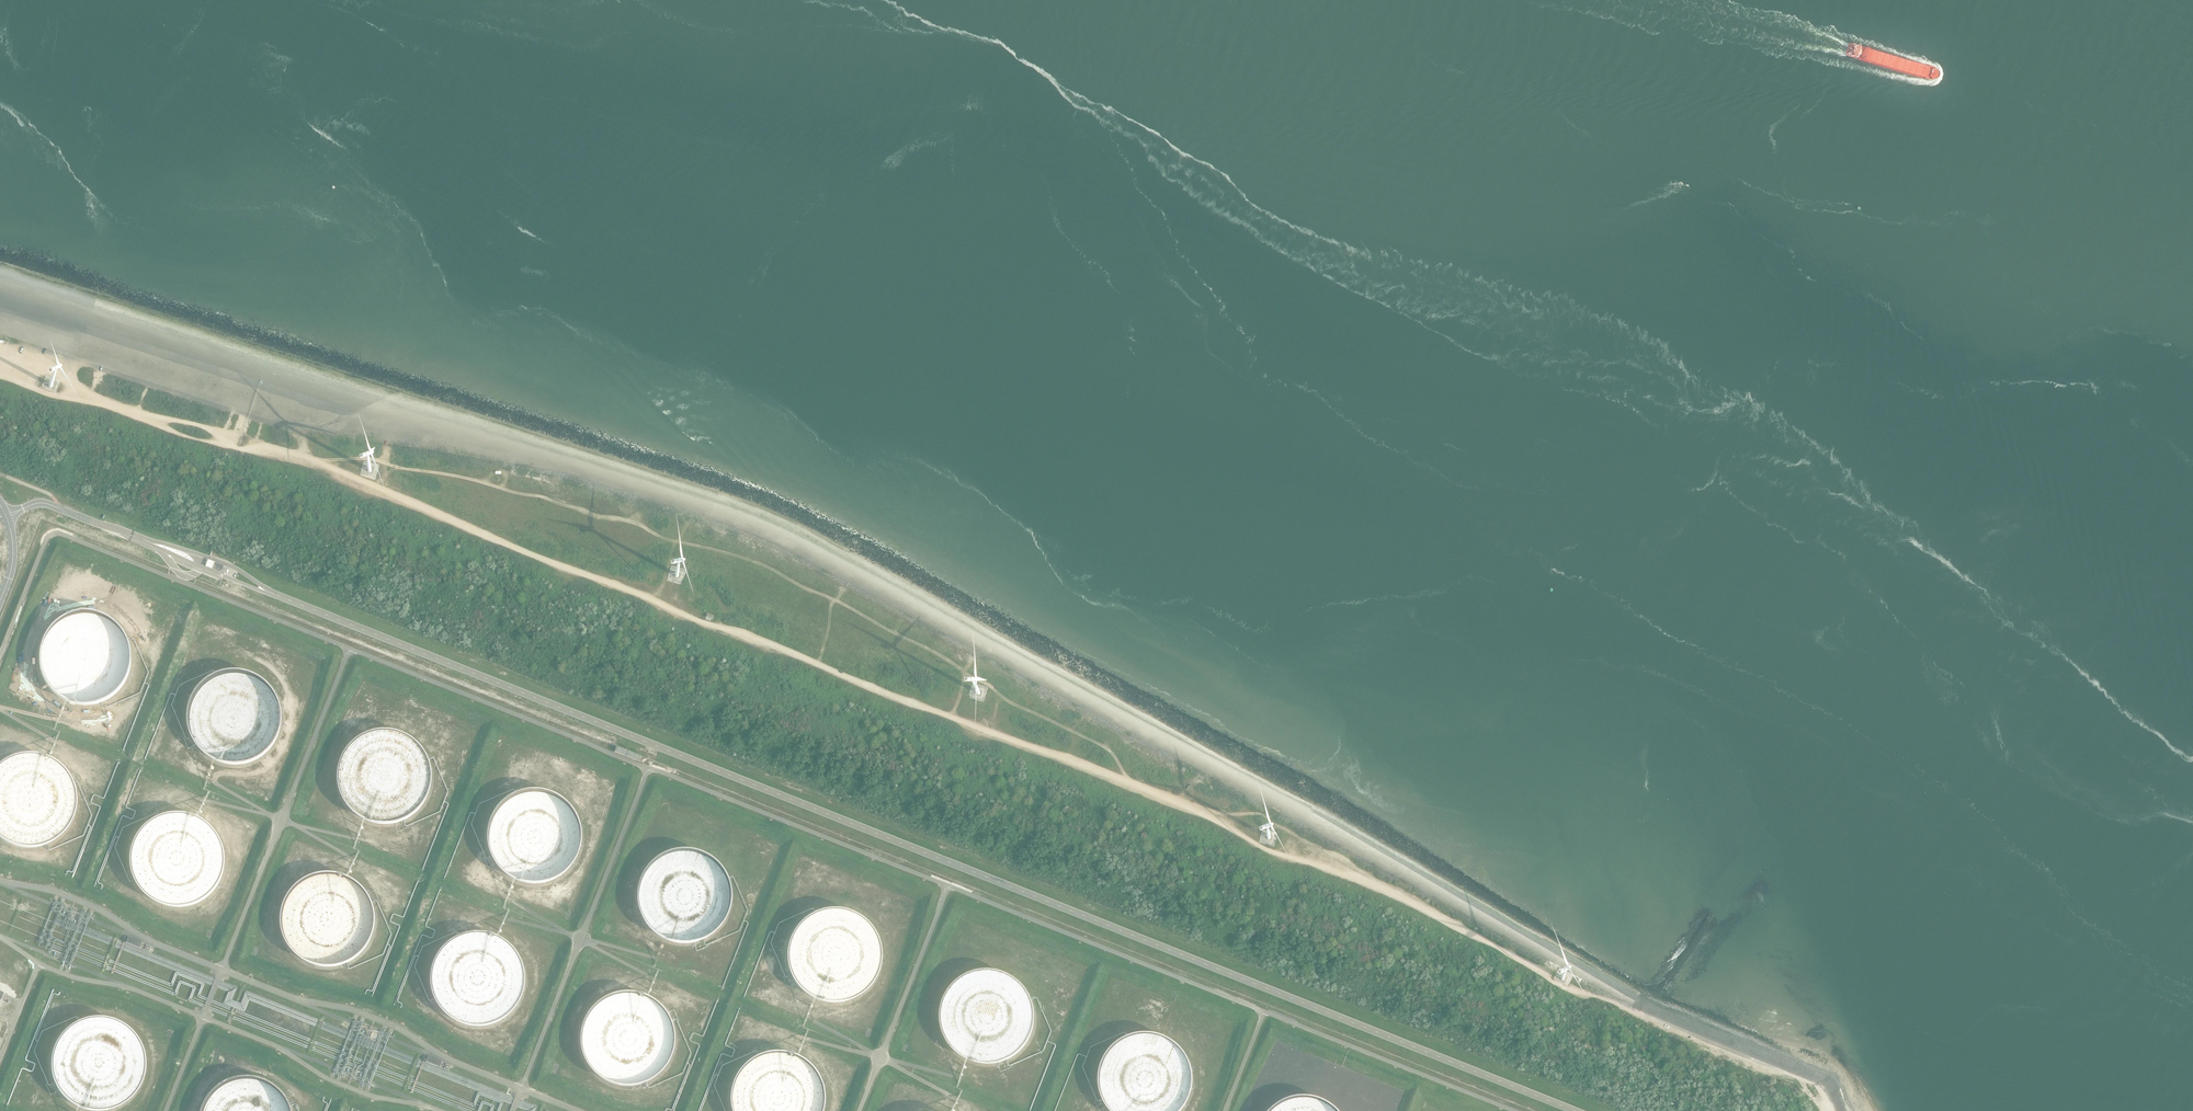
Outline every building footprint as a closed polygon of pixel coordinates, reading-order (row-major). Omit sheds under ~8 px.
[(223,569),(224,566),(208,560),(206,566),(221,572),(223,569)] [(92,613),(76,614),(61,620),(49,631),(41,645),(39,660),(42,676),(50,690),(63,700),(78,705),(94,705),(109,700),(120,691),(128,680),(132,667),(132,654),(129,640),(120,627),(107,618),(92,613)] [(247,673),(232,672),(217,675),(204,683),(195,694),(189,708),(188,722),(192,737),(200,750),(213,759),(228,764),(243,764),(258,759),(270,749),(278,735),(282,720),(280,705),(273,691),(262,680),(247,673)] [(391,730),(375,731),(360,737),(348,748),(341,762),(338,777),(342,793),(350,807),(362,817),(377,822),(393,822),(408,817),(419,809),(427,798),(431,785),(432,771),(428,758),(419,744),(406,735),(391,730)] [(640,756),(617,746),(615,751),(638,761),(640,756)] [(18,755),(3,762),(0,765),(0,837),(6,842),(21,847),(37,847),(52,841),(63,833),(71,822),(75,809),(75,795),(71,782),(63,769),(50,759),(34,755),(18,755)] [(548,792),(532,790),(517,794),(506,800),(498,809),(491,819),(488,831),(488,843),(491,855),(500,868),(512,878),(527,883),(542,883),(557,878),(569,868),(578,855),(581,840),(579,824),(573,810),(562,799),(548,792)] [(191,817),(176,815),(160,818),(148,825),(138,836),(132,850),(131,864),(134,879),(143,892),(155,902),(170,907),(185,907),(200,902),(212,893),(221,879),(224,864),(223,849),(216,835),(205,823),(191,817)] [(693,850),(677,851),(662,856),(650,866),(642,879),(639,894),(641,910),(648,924),(659,935),(673,941),(688,943),(703,940),(716,932),(726,920),(731,907),(732,892),(728,878),(720,865),(707,855),(693,850)] [(334,874),(318,875),(304,881),(292,892),(284,906),(282,921),(285,937),(293,951),(305,961),(320,966),(336,967),(351,961),(362,953),(370,942),(375,929),(375,915),(371,902),(362,888),(350,879),(334,874)] [(847,911),(831,910),(816,914),(804,921),(795,932),(790,946),(788,960),(792,974),(800,987),(813,997),(828,1002),(843,1002),(858,997),(871,987),(879,973),(882,958),(880,942),(873,928),(861,917),(847,911)] [(489,935),(475,934),(460,937),(448,945),(439,956),(433,969),(432,983),(435,998),(442,1010),(453,1020),(467,1026),(481,1027),(496,1024),(508,1016),(518,1005),(524,992),(525,977),(522,963),(514,950),(503,941),(489,935)] [(127,940),(126,943),(140,948),(142,943),(128,937),(127,940)] [(995,971),(980,972),(965,977),(953,987),(945,1000),(942,1015),(943,1030),(950,1044),(961,1055),(975,1062),(991,1064),(1006,1061),(1019,1053),(1028,1042),(1034,1028),(1035,1013),(1031,999),(1023,986),(1010,976),(995,971)] [(635,993),(619,994),(604,999),(592,1009),(584,1023),(581,1038),(584,1054),(591,1068),(603,1078),(617,1085),(633,1086),(648,1082),(660,1074),(669,1062),(674,1049),(675,1034),(671,1020),(662,1007),(650,998),(635,993)] [(111,1020),(95,1018),(80,1022),(67,1029),(57,1040),(52,1054),(50,1068),(54,1083),(62,1096),(74,1106),(89,1110),(105,1110),(119,1106),(132,1096),(140,1083),(144,1068),(142,1052),(136,1038),(125,1027),(111,1020)] [(1144,1034),(1128,1038),(1116,1045),(1107,1056),(1102,1069),(1101,1084),(1104,1097),(1112,1110),(1182,1110),(1191,1098),(1194,1082),(1192,1067),(1185,1053),(1174,1042),(1159,1035),(1144,1034)] [(775,1053),(760,1056),(747,1064),(738,1075),(733,1088),(731,1102),(733,1110),(823,1110),(825,1102),(823,1086),(816,1072),(805,1061),(791,1054),(775,1053)] [(428,1056),(427,1059),(426,1062),(440,1067),(442,1062),(428,1056)] [(237,1078),(222,1084),(210,1094),(202,1107),(201,1110),(290,1110),(288,1105),(280,1092),(267,1083),(253,1078),(237,1078)] [(1297,1096),(1282,1101),(1269,1110),(1339,1110),(1327,1101),(1312,1096),(1297,1096)]
